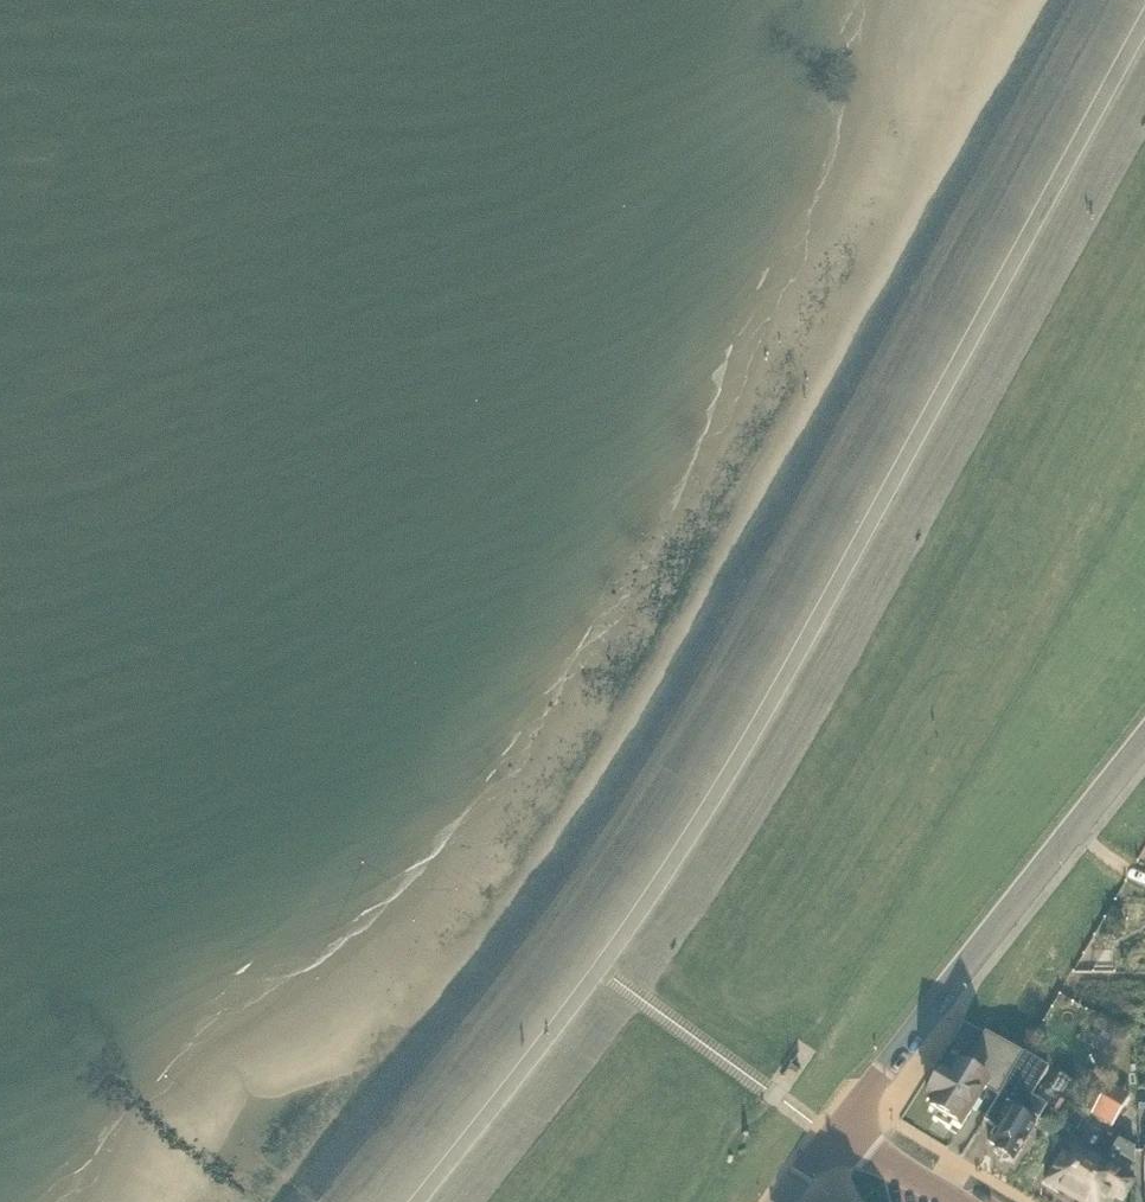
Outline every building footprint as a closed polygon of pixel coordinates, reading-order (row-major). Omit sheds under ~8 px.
[(1015,1070),(1024,1056),(987,1033),(963,1071),(957,1067),(950,1077),(944,1074),(928,1100),(934,1104),(930,1110),(937,1115),(934,1120),(950,1130),(953,1124),(961,1129),(979,1099),(986,1088),(1000,1096),(1015,1070)] [(1025,1093),(1032,1080),(1015,1070),(1000,1096),(985,1120),(997,1128),(989,1142),(997,1147),(995,1151),(1014,1162),(1038,1120),(1023,1111),(1031,1097),(1025,1093)] [(1103,1096),(1092,1114),(1113,1126),(1123,1108),(1103,1096)] [(1108,1134),(1097,1154),(1107,1160),(1119,1139),(1108,1134)] [(1134,1148),(1119,1139),(1107,1160),(1104,1166),(1083,1201),(1107,1201),(1111,1194),(1122,1201),(1133,1182),(1110,1169),(1114,1161),(1117,1163),(1121,1156),(1134,1163),(1134,1148)] [(1104,1166),(1068,1145),(1047,1182),(1081,1201),(1083,1201),(1104,1166)]
